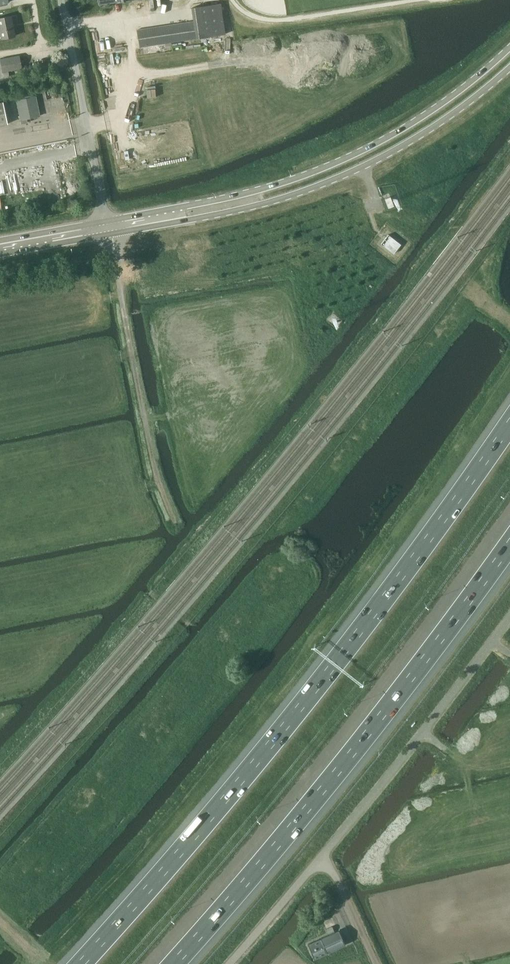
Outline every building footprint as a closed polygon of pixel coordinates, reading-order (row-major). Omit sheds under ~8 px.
[(140,47),(226,34),(221,3),(195,7),(197,21),(137,30),(140,47)] [(11,16),(0,18),(0,39),(1,39),(15,36),(11,16)] [(10,76),(9,71),(22,68),(19,55),(0,59),(1,61),(0,61),(0,78),(10,76)] [(17,100),(22,124),(27,122),(27,118),(40,116),(36,96),(33,97),(32,92),(16,96),(17,99),(17,100)] [(76,161),(70,162),(73,181),(79,180),(76,161)] [(389,208),(394,206),(391,196),(385,198),(389,208)] [(401,244),(389,235),(385,239),(382,243),(395,253),(401,244)] [(314,958),(345,944),(339,930),(307,944),(314,958)]
